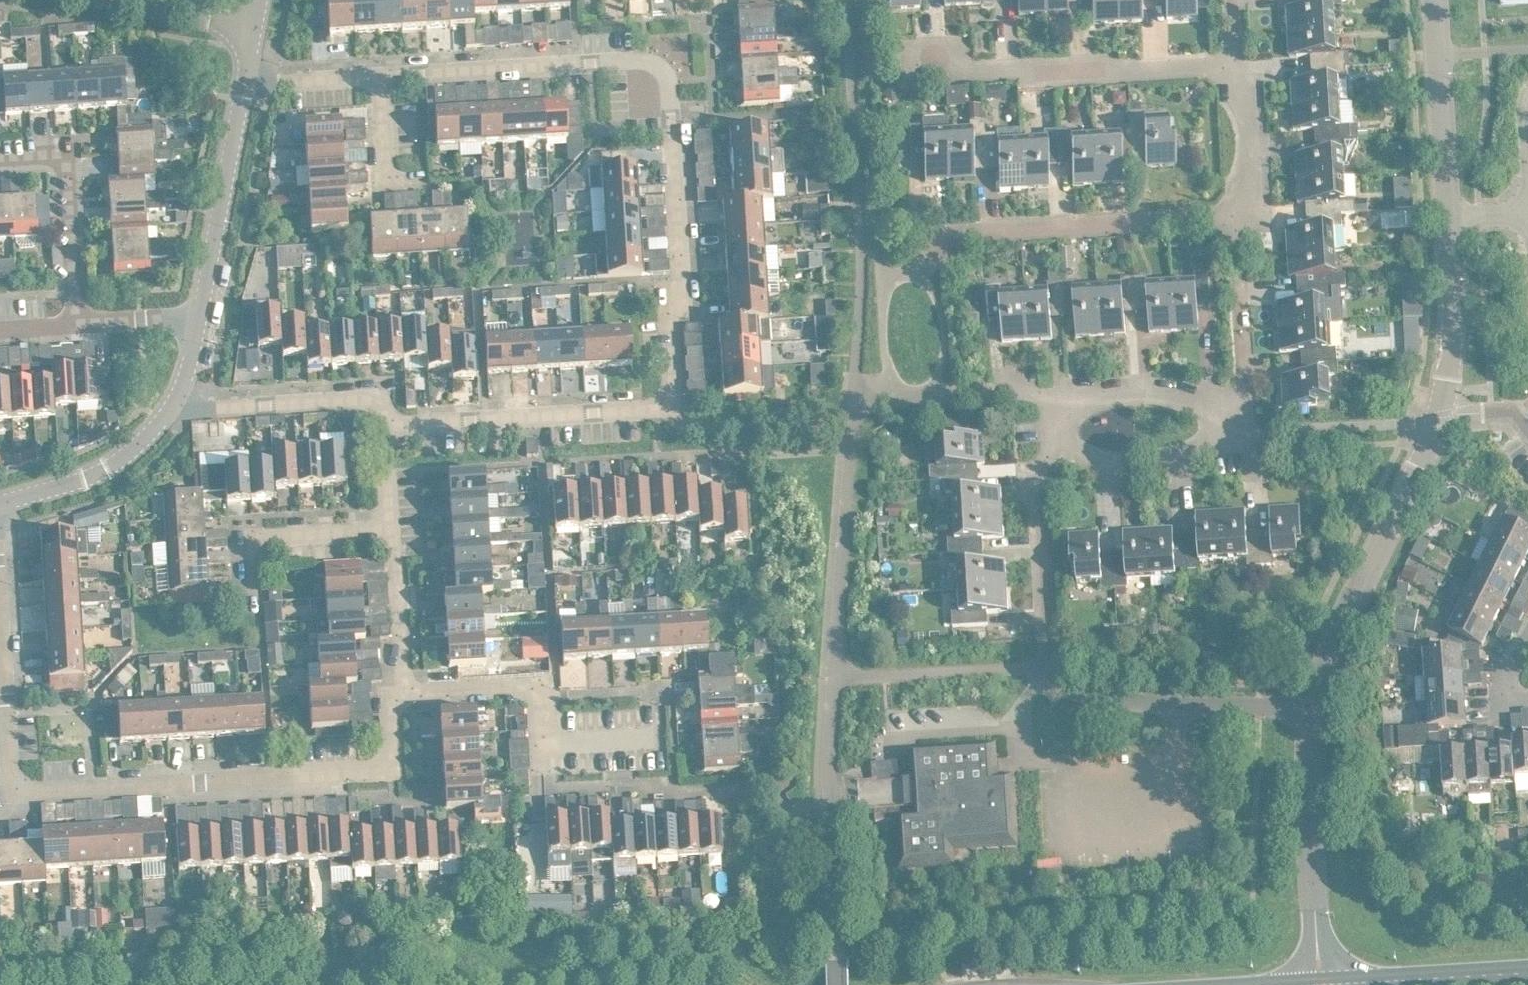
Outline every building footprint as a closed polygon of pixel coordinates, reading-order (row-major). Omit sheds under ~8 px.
[(361,27),(359,0),(334,0),(336,29),(361,27)] [(385,26),(383,0),(359,0),(361,27),(385,26)] [(409,24),(407,0),(383,0),(385,26),(409,24)] [(433,23),(431,0),(407,0),(409,24),(433,23)] [(457,21),(455,0),(431,0),(433,23),(457,21)] [(457,21),(472,21),(473,42),(483,41),(482,26),(481,26),(480,20),(481,20),(481,9),(480,9),(480,0),(455,0),(457,21)] [(480,9),(481,9),(504,7),(504,0),(480,0),(480,9)] [(1050,8),(1050,0),(1025,0),(1026,10),(1050,8)] [(1050,8),(1075,7),(1074,0),(1050,0),(1050,8)] [(1100,19),(1124,17),(1123,0),(1099,0),(1100,19)] [(1124,17),(1149,16),(1148,0),(1123,0),(1124,17)] [(1173,14),(1203,12),(1203,5),(1215,4),(1215,0),(1172,0),(1173,14)] [(1294,28),(1341,25),(1340,2),(1348,1),(1348,0),(1317,0),(1317,2),(1292,3),(1294,28)] [(744,3),(746,28),(801,25),(800,16),(781,17),(780,1),(756,3),(746,4),(744,3)] [(11,18),(10,7),(0,8),(0,19),(11,18)] [(94,19),(79,20),(80,30),(94,29),(94,19)] [(103,19),(94,19),(94,29),(104,28),(103,19)] [(80,30),(79,20),(65,21),(65,31),(80,30)] [(553,22),(554,37),(563,36),(562,21),(553,22)] [(32,33),(31,23),(17,24),(17,34),(32,33)] [(46,23),(31,23),(32,33),(47,32),(46,23)] [(529,23),(530,38),(539,38),(538,23),(529,23)] [(505,25),(506,40),(515,39),(514,24),(505,25)] [(746,28),(747,52),(783,50),(782,35),(801,34),(801,25),(746,28)] [(1320,51),(1321,63),(1352,61),(1351,48),(1343,48),(1341,25),(1294,28),(1295,52),(1320,51)] [(491,26),(482,26),(483,41),(491,41),(491,26)] [(747,52),(749,76),(804,73),(803,64),(784,65),(783,50),(747,52)] [(123,102),(125,125),(125,126),(134,125),(133,110),(132,101),(133,101),(130,53),(106,55),(106,67),(109,103),(123,102)] [(816,59),(803,60),(803,64),(803,70),(817,70),(816,59)] [(1297,77),(1298,101),(1346,98),(1344,75),(1352,75),(1352,61),(1321,63),(1321,75),(1297,77)] [(85,104),(109,103),(106,67),(82,68),(85,104)] [(61,106),(85,104),(82,68),(58,70),(61,106)] [(37,107),(61,106),(58,70),(34,71),(37,107)] [(12,109),(37,107),(34,71),(10,73),(12,109)] [(804,73),(749,76),(750,100),(786,99),(785,83),(804,82),(804,73)] [(529,100),(531,136),(552,134),(550,99),(538,99),(537,78),(527,79),(528,93),(529,93),(529,100)] [(507,101),(509,137),(531,136),(529,100),(516,101),(515,79),(506,80),(507,95),(507,101)] [(486,103),(485,103),(487,138),(509,137),(507,101),(495,102),(493,81),(484,81),(485,96),(486,103)] [(464,104),(466,140),(487,138),(485,103),(473,103),(472,82),(463,83),(463,97),(464,97),(464,104)] [(898,82),(890,91),(899,99),(907,90),(898,82)] [(1001,82),(989,82),(990,96),(1002,95),(1001,82)] [(466,140),(464,104),(451,105),(450,83),(441,84),(442,99),(443,105),(442,105),(444,141),(466,140)] [(974,95),(973,83),(955,84),(956,102),(968,101),(968,95),(974,95)] [(1132,88),(1119,88),(1120,102),(1133,101),(1132,88)] [(572,97),(550,99),(552,134),(573,133),(574,133),(574,132),(588,131),(589,131),(588,121),(574,122),(572,97)] [(1148,98),(1136,99),(1136,107),(1148,107),(1148,98)] [(1325,124),(1325,136),(1356,135),(1355,121),(1347,122),(1346,98),(1298,101),(1300,126),(1325,124)] [(988,99),(976,100),(977,116),(989,115),(988,99)] [(144,101),(134,102),(134,110),(145,109),(144,101)] [(1136,107),(1137,121),(1138,121),(1139,138),(1151,137),(1152,162),(1182,160),(1180,127),(1175,127),(1174,112),(1151,114),(1150,106),(1148,107),(1136,107)] [(312,117),(313,140),(349,137),(348,125),(372,123),(371,114),(354,115),(354,116),(347,116),(347,115),(312,117)] [(979,148),(992,147),(991,130),(990,116),(976,117),(977,125),(953,127),(956,174),(981,173),(979,148)] [(125,150),(179,146),(191,145),(191,136),(179,137),(172,137),(171,121),(167,117),(159,118),(159,123),(134,125),(125,126),(125,125),(123,125),(125,150)] [(932,176),(956,174),(953,127),(930,128),(930,120),(916,121),(917,152),(930,151),(932,176)] [(736,123),(737,148),(777,146),(775,121),(736,123)] [(1124,130),(1101,131),(1104,179),(1129,177),(1127,152),(1139,152),(1139,138),(1138,121),(1137,121),(1124,122),(1124,130)] [(703,126),(703,135),(718,135),(717,125),(703,126)] [(1051,134),(1028,136),(1031,183),(1055,182),(1053,157),(1066,156),(1064,125),(1050,126),(1051,134)] [(1077,125),(1064,125),(1066,156),(1078,155),(1080,180),(1104,179),(1101,131),(1077,133),(1077,125)] [(991,130),(992,147),(992,161),(1005,160),(1006,185),(1031,183),(1028,136),(1004,137),(1004,129),(991,130)] [(574,133),(573,133),(575,156),(577,156),(581,157),(589,148),(588,131),(574,132),(574,133)] [(1301,150),(1303,175),(1350,172),(1349,160),(1354,159),(1364,139),(1364,134),(1356,135),(1325,136),(1326,149),(1301,150)] [(313,140),(314,161),(350,159),(349,147),(371,145),(370,136),(355,137),(349,138),(349,137),(313,140)] [(737,148),(739,172),(778,170),(790,169),(789,145),(777,146),(737,148)] [(125,150),(126,173),(126,174),(151,172),(151,173),(162,172),(161,157),(180,155),(179,146),(125,150)] [(597,186),(609,185),(645,183),(643,160),(618,162),(617,147),(608,148),(609,162),(607,162),(608,163),(596,164),(597,186)] [(704,150),(705,159),(719,159),(719,149),(704,150)] [(314,161),(316,183),(351,181),(351,168),(372,167),(371,158),(357,159),(350,159),(314,161)] [(488,161),(480,161),(480,173),(489,173),(488,161)] [(834,168),(813,169),(814,188),(835,187),(834,168)] [(739,172),(740,195),(740,196),(768,194),(768,195),(780,194),(778,170),(739,172)] [(0,195),(0,234),(20,233),(16,172),(7,173),(9,194),(0,195)] [(26,172),(16,172),(20,233),(58,231),(55,191),(27,193),(26,172)] [(115,174),(116,199),(171,195),(171,186),(152,187),(151,173),(151,172),(126,174),(126,173),(115,174)] [(1329,198),(1330,210),(1347,209),(1361,209),(1360,194),(1352,195),(1350,172),(1303,175),(1304,199),(1329,198)] [(547,174),(534,175),(534,187),(548,186),(547,174)] [(706,174),(706,184),(721,183),(720,174),(706,174)] [(287,175),(277,176),(277,184),(287,184),(287,175)] [(525,175),(512,176),(513,189),(526,188),(525,175)] [(316,183),(317,204),(353,202),(352,190),(373,188),(373,179),(358,180),(358,181),(351,181),(316,183)] [(609,185),(610,206),(646,204),(645,192),(669,190),(669,181),(654,182),(645,183),(609,185)] [(182,185),(171,186),(171,195),(183,194),(182,185)] [(440,208),(425,209),(428,249),(452,247),(448,186),(439,187),(440,208)] [(457,186),(448,186),(452,247),(476,245),(474,206),(458,207),(457,186)] [(404,250),(400,189),(391,190),(392,211),(377,212),(379,252),(404,250)] [(409,189),(400,189),(404,250),(428,249),(425,209),(411,210),(409,189)] [(295,191),(278,191),(278,204),(296,204),(295,191)] [(729,196),(731,221),(770,218),(768,195),(768,194),(740,196),(740,195),(729,196)] [(116,199),(118,223),(154,220),(153,205),(172,204),(171,195),(116,199)] [(1373,195),(1360,195),(1361,207),(1374,206),(1373,195)] [(825,199),(810,200),(810,216),(826,215),(825,199)] [(827,201),(827,215),(837,214),(836,200),(827,201)] [(353,202),(317,204),(318,226),(338,225),(338,234),(353,233),(353,224),(354,224),(353,202)] [(610,206),(612,228),(647,226),(647,213),(670,212),(670,203),(655,204),(646,205),(646,204),(610,206)] [(193,208),(183,208),(183,218),(194,218),(193,208)] [(1292,224),(1294,249),(1341,246),(1340,223),(1348,222),(1347,209),(1330,210),(1316,211),(1317,223),(1292,224)] [(575,212),(563,213),(564,226),(575,225),(575,212)] [(837,214),(827,215),(828,230),(837,230),(837,214)] [(731,221),(732,245),(771,242),(770,218),(731,221)] [(118,223),(119,247),(174,243),(173,234),(155,235),(154,220),(118,223)] [(612,228),(613,250),(649,247),(648,235),(672,233),(671,224),(656,225),(656,226),(647,226),(612,228)] [(1421,229),(1409,229),(1409,240),(1421,240),(1421,229)] [(1135,233),(1121,234),(1121,248),(1136,247),(1135,233)] [(322,240),(307,241),(308,250),(322,249),(322,240)] [(308,250),(307,241),(292,242),(293,251),(308,250)] [(732,245),(734,269),(773,266),(771,242),(732,245)] [(174,243),(119,247),(121,271),(157,269),(156,253),(175,252),(174,243)] [(187,243),(175,244),(176,253),(187,253),(187,243)] [(1079,244),(1064,244),(1066,266),(1080,265),(1079,244)] [(649,247),(613,250),(602,250),(604,272),(650,269),(649,257),(673,255),(672,246),(658,247),(649,248),(649,247)] [(1320,272),(1321,284),(1338,283),(1338,284),(1352,283),(1351,269),(1342,269),(1341,246),(1294,249),(1295,273),(1320,272)] [(829,248),(815,249),(816,264),(830,263),(829,249),(829,248)] [(829,249),(830,263),(839,262),(838,249),(829,249)] [(572,252),(564,252),(565,275),(573,274),(572,252)] [(839,262),(830,263),(831,278),(840,278),(839,262)] [(734,269),(735,292),(774,290),(773,266),(734,269)] [(1065,266),(1053,267),(1054,278),(1066,278),(1065,266)] [(1200,278),(1177,279),(1180,326),(1204,325),(1203,300),(1216,299),(1214,268),(1200,269),(1200,278)] [(1153,272),(1140,273),(1142,304),(1154,303),(1155,328),(1180,326),(1177,279),(1154,280),(1153,272)] [(418,273),(409,273),(409,284),(418,283),(418,273)] [(1127,282),(1103,284),(1106,331),(1131,329),(1129,305),(1142,304),(1140,273),(1126,274),(1127,282)] [(1080,277),(1066,278),(1068,308),(1080,308),(1082,332),(1106,331),(1103,284),(1080,285),(1080,277)] [(1053,287),(1030,288),(1033,335),(1057,334),(1056,309),(1068,308),(1066,278),(1054,278),(1053,278),(1053,287)] [(1424,278),(1407,278),(1408,296),(1425,296),(1427,296),(1427,278),(1424,278)] [(624,279),(609,280),(610,289),(624,288),(624,279)] [(610,289),(609,280),(595,281),(595,290),(610,289)] [(1033,335),(1030,288),(1007,289),(1006,281),(992,282),(994,313),(1007,312),(1009,337),(1033,335)] [(396,282),(382,283),(382,292),(397,291),(396,282)] [(576,282),(561,283),(562,292),(577,291),(576,282)] [(382,292),(382,283),(367,284),(368,293),(382,292)] [(468,283),(454,284),(454,293),(469,292),(468,283)] [(562,292),(561,283),(547,284),(547,293),(562,292)] [(1283,299),(1285,323),(1332,320),(1331,297),(1339,297),(1338,284),(1338,283),(1321,284),(1307,285),(1308,297),(1283,299)] [(343,285),(343,294),(358,293),(358,284),(343,285)] [(454,293),(454,284),(439,285),(440,294),(454,293)] [(528,285),(514,286),(514,295),(528,294),(528,285)] [(514,295),(514,286),(499,287),(499,296),(514,295)] [(735,292),(736,316),(764,315),(776,315),(774,290),(735,292)] [(382,294),(370,294),(370,306),(382,306),(382,294)] [(832,297),(833,311),(842,311),(841,296),(832,297)] [(264,342),(288,340),(289,341),(287,316),(288,316),(287,305),(262,306),(262,308),(263,326),(255,326),(255,341),(264,341),(264,342)] [(262,308),(253,309),(255,326),(263,326),(262,308)] [(978,310),(972,310),(972,322),(986,322),(985,310),(978,310)] [(840,313),(821,314),(822,335),(841,335),(840,313)] [(289,352),(313,350),(312,326),(312,325),(312,314),(288,316),(287,316),(289,341),(288,340),(289,352)] [(725,316),(727,342),(766,339),(778,338),(777,315),(776,315),(764,315),(736,316),(725,316)] [(1424,315),(1409,316),(1411,351),(1426,350),(1424,315)] [(410,355),(434,354),(433,329),(432,318),(408,320),(410,355)] [(692,320),(693,329),(707,328),(707,319),(692,320)] [(386,357),(410,355),(408,320),(384,321),(386,357)] [(1312,359),(1342,357),(1347,357),(1345,320),(1332,320),(1285,323),(1286,348),(1311,346),(1312,359)] [(362,358),(386,357),(384,321),(360,323),(362,358)] [(338,360),(362,358),(360,323),(336,324),(338,360)] [(313,362),(338,360),(336,324),(312,325),(312,326),(313,350),(313,362)] [(637,324),(612,325),(614,361),(639,360),(637,324)] [(612,325),(588,327),(590,363),(614,361),(612,325)] [(459,364),(458,364),(459,375),(484,373),(481,326),(457,328),(458,339),(457,339),(459,364)] [(588,327),(564,328),(566,364),(590,363),(588,327)] [(434,365),(458,364),(459,364),(457,339),(458,339),(457,328),(433,329),(434,354),(434,365)] [(564,328),(540,330),(543,366),(566,364),(564,328)] [(540,330),(516,331),(519,367),(543,366),(540,330)] [(519,367),(516,331),(492,333),(494,369),(519,367)] [(835,336),(823,336),(823,347),(836,347),(835,336)] [(727,342),(728,366),(767,363),(766,339),(727,342)] [(81,363),(80,363),(83,399),(105,397),(103,361),(90,362),(88,341),(79,342),(80,356),(81,363)] [(58,364),(59,375),(60,375),(61,400),(62,400),(83,399),(80,363),(68,364),(67,342),(57,343),(58,358),(59,358),(59,364),(58,364)] [(693,344),(694,353),(709,352),(708,343),(693,344)] [(37,359),(36,344),(27,345),(28,360),(37,359)] [(45,344),(36,344),(37,359),(46,359),(45,344)] [(1342,357),(1312,359),(1312,371),(1288,372),(1290,402),(1322,400),(1322,395),(1337,394),(1335,371),(1343,370),(1342,357)] [(767,363),(728,366),(730,390),(780,387),(778,362),(767,363)] [(115,364),(103,364),(104,382),(116,381),(115,364)] [(710,376),(710,367),(695,368),(695,377),(710,376)] [(60,375),(59,375),(38,377),(40,412),(62,411),(62,400),(61,400),(60,375)] [(1410,404),(1416,380),(1402,376),(1395,400),(1410,404)] [(38,377),(16,378),(19,414),(40,412),(38,377)] [(0,379),(0,415),(19,414),(16,378),(0,379)] [(412,388),(413,403),(422,402),(422,387),(412,388)] [(697,393),(697,403),(710,402),(709,392),(697,393)] [(339,409),(325,410),(326,419),(339,418),(339,409)] [(326,419),(325,410),(310,411),(310,420),(326,419)] [(291,412),(277,413),(277,422),(292,421),(291,412)] [(277,422),(277,413),(262,413),(262,423),(277,422)] [(92,424),(84,427),(88,439),(100,436),(98,430),(92,424)] [(935,476),(949,475),(966,474),(966,461),(990,460),(988,430),(956,432),(956,437),(941,438),(943,461),(935,462),(935,476)] [(532,436),(533,452),(545,451),(544,435),(532,436)] [(351,442),(327,443),(329,479),(353,478),(351,442)] [(327,443),(303,444),(305,480),(329,479),(327,443)] [(278,446),(279,457),(280,457),(281,481),(282,481),(305,480),(303,444),(278,446)] [(30,449),(22,450),(22,458),(30,458),(30,449)] [(280,457),(279,457),(256,458),(257,494),(282,493),(282,481),(281,481),(280,457)] [(634,521),(658,519),(656,480),(641,481),(639,457),(630,458),(631,472),(632,472),(632,481),(634,521)] [(727,471),(726,457),(717,457),(718,472),(727,471)] [(207,460),(208,485),(232,484),(233,484),(233,494),(233,495),(257,494),(256,458),(207,460)] [(658,519),(682,518),(680,478),(664,479),(663,458),(655,459),(655,473),(656,473),(656,480),(658,519)] [(610,522),(634,521),(632,481),(617,482),(615,459),(606,459),(607,474),(608,474),(608,483),(610,522)] [(682,518),(705,516),(706,516),(704,488),(705,488),(704,477),(689,478),(687,459),(679,460),(679,474),(680,474),(680,478),(682,518)] [(586,524),(610,522),(608,483),(593,484),(591,460),(583,461),(583,475),(584,475),(584,484),(586,524)] [(562,525),(586,524),(584,484),(569,485),(567,462),(558,462),(559,477),(560,486),(559,486),(562,525)] [(455,469),(457,493),(493,491),(492,490),(496,490),(511,490),(511,481),(492,482),(491,466),(455,469)] [(958,488),(960,511),(1007,508),(1005,483),(981,485),(980,473),(966,474),(949,475),(950,488),(958,488)] [(523,479),(511,479),(511,481),(511,490),(524,489),(523,479)] [(169,487),(171,511),(210,509),(210,495),(233,494),(233,484),(232,484),(208,485),(169,487)] [(706,528),(730,526),(731,526),(729,498),(730,498),(729,486),(705,488),(704,488),(706,516),(705,516),(706,528)] [(545,488),(536,489),(536,498),(546,498),(545,488)] [(457,493),(458,517),(494,515),(494,514),(498,514),(513,514),(512,505),(493,506),(493,491),(457,493)] [(731,526),(730,526),(731,537),(756,536),(753,496),(730,498),(729,498),(731,526)] [(907,500),(895,500),(895,513),(908,513),(907,500)] [(80,512),(83,523),(115,513),(111,502),(80,512)] [(1508,516),(1527,526),(1527,509),(1515,502),(1508,516)] [(536,503),(512,505),(513,514),(537,512),(536,503)] [(1277,529),(1264,530),(1266,561),(1280,560),(1279,552),(1303,550),(1302,536),(1307,536),(1305,503),(1275,505),(1277,529)] [(1250,506),(1226,508),(1229,555),(1252,553),(1253,562),(1266,561),(1264,530),(1252,531),(1250,506)] [(953,535),(954,548),(985,546),(984,534),(1008,532),(1007,508),(960,511),(961,534),(953,535)] [(1191,535),(1192,548),(1193,565),(1206,565),(1206,556),(1229,555),(1226,508),(1202,509),(1203,534),(1191,535)] [(171,511),(172,535),(233,532),(232,523),(211,524),(210,509),(171,511)] [(458,517),(460,541),(495,539),(495,538),(499,538),(514,538),(514,529),(495,530),(494,515),(458,517)] [(1497,538),(1527,554),(1527,526),(1508,516),(1508,518),(1509,518),(1499,538),(1498,538),(1497,538)] [(1178,524),(1153,526),(1156,573),(1180,571),(1180,580),(1194,579),(1193,565),(1192,548),(1179,549),(1178,524)] [(46,529),(48,553),(84,551),(88,551),(103,550),(102,541),(93,542),(92,526),(46,529)] [(1131,552),(1118,553),(1120,583),(1134,583),(1133,574),(1156,573),(1153,526),(1129,527),(1131,552)] [(529,528),(514,529),(514,538),(529,537),(529,528)] [(1120,583),(1118,553),(1106,553),(1104,529),(1075,531),(1075,539),(1076,547),(1077,563),(1082,563),(1082,577),(1106,576),(1107,584),(1120,583)] [(172,535),(173,559),(213,557),(212,543),(233,541),(233,532),(172,535)] [(1487,560),(1520,577),(1521,576),(1519,576),(1527,558),(1527,554),(1497,538),(1497,539),(1498,540),(1488,560),(1487,559),(1487,560)] [(460,541),(461,565),(497,563),(497,562),(501,562),(516,562),(515,553),(496,554),(495,539),(460,541)] [(1419,545),(1416,551),(1427,557),(1431,550),(1419,545)] [(963,561),(964,584),(1011,582),(1010,557),(985,559),(985,546),(954,548),(954,562),(963,561)] [(151,548),(137,549),(137,561),(151,561),(151,548)] [(549,550),(534,550),(534,560),(550,559),(549,550)] [(48,553),(50,577),(85,575),(89,575),(104,574),(103,565),(85,566),(84,551),(48,553)] [(331,572),(333,593),(368,591),(368,579),(391,577),(391,568),(376,569),(375,556),(321,560),(321,572),(331,572)] [(213,557),(173,559),(175,584),(214,582),(214,581),(221,581),(235,580),(235,571),(214,572),(213,557)] [(1476,581),(1510,598),(1509,597),(1519,577),(1520,577),(1487,560),(1486,560),(1488,561),(1477,581),(1476,581)] [(730,562),(721,563),(722,572),(731,572),(730,562)] [(461,565),(463,588),(463,589),(487,587),(487,588),(498,587),(502,586),(502,587),(517,586),(517,577),(498,578),(497,563),(461,565)] [(687,593),(685,568),(679,569),(676,569),(677,593),(687,593)] [(583,572),(570,573),(570,583),(583,582),(583,572)] [(287,573),(274,574),(275,584),(287,583),(287,573)] [(551,573),(535,574),(535,584),(551,583),(551,573)] [(50,577),(51,601),(87,599),(91,599),(106,598),(105,589),(86,590),(85,575),(50,577)] [(529,576),(517,577),(517,586),(530,585),(529,576)] [(214,582),(175,584),(176,599),(217,597),(217,596),(216,581),(214,581),(214,582)] [(1466,602),(1465,603),(1499,620),(1499,619),(1498,619),(1508,598),(1509,599),(1510,598),(1476,581),(1476,582),(1477,583),(1467,603),(1466,602)] [(1011,582),(964,584),(966,608),(957,608),(958,622),(989,620),(988,607),(1013,606),(1011,582)] [(451,589),(453,614),(489,612),(489,611),(493,611),(508,611),(507,601),(488,602),(487,588),(487,587),(463,589),(463,588),(451,589)] [(115,588),(105,589),(106,598),(116,597),(115,588)] [(333,593),(334,615),(370,613),(368,591),(333,593)] [(666,649),(690,647),(688,612),(687,612),(687,608),(687,593),(677,593),(678,612),(664,613),(666,649)] [(642,650),(666,649),(664,613),(663,613),(663,609),(663,594),(653,595),(655,614),(640,615),(642,650)] [(618,652),(642,650),(640,615),(639,615),(639,611),(640,611),(639,596),(629,596),(631,615),(616,616),(618,652)] [(288,597),(270,598),(271,619),(289,618),(288,597)] [(594,653),(618,652),(616,616),(615,616),(615,612),(616,612),(615,597),(606,598),(607,617),(592,618),(594,653)] [(51,601),(53,625),(88,623),(87,599),(51,601)] [(569,655),(594,653),(592,618),(591,618),(591,614),(592,614),(591,599),(581,599),(583,618),(578,618),(569,619),(567,619),(569,655)] [(379,612),(393,611),(393,602),(378,603),(379,612)] [(1399,602),(1395,624),(1420,629),(1425,607),(1399,602)] [(1512,611),(1525,618),(1527,611),(1527,607),(1517,602),(1512,611)] [(1499,620),(1465,603),(1466,604),(1456,624),(1455,624),(1454,625),(1488,642),(1489,641),(1487,640),(1497,620),(1499,620)] [(127,606),(128,621),(137,620),(137,605),(127,606)] [(705,647),(706,670),(715,670),(715,669),(715,655),(714,655),(714,646),(715,646),(712,610),(688,612),(690,647),(705,647)] [(334,615),(335,635),(335,636),(360,635),(360,636),(371,635),(370,622),(394,621),(393,611),(379,612),(379,613),(370,613),(334,615)] [(453,614),(454,638),(490,636),(490,635),(494,635),(509,635),(509,625),(490,626),(489,612),(453,614)] [(1233,619),(1220,619),(1220,629),(1221,636),(1234,636),(1233,628),(1233,619)] [(137,620),(128,621),(129,635),(138,635),(137,620)] [(53,625),(54,649),(90,647),(88,623),(53,625)] [(1506,623),(1502,633),(1514,639),(1519,630),(1506,623)] [(1120,624),(1111,624),(1112,634),(1121,633),(1120,624)] [(988,625),(972,626),(972,638),(989,637),(988,625)] [(554,634),(529,634),(530,655),(554,654),(554,634)] [(1435,634),(1434,641),(1444,643),(1445,636),(1435,634)] [(324,636),(326,659),(361,657),(360,636),(360,635),(335,636),(335,635),(324,636)] [(490,636),(454,638),(456,662),(492,660),(490,636)] [(288,640),(273,641),(273,654),(289,653),(288,640)] [(727,641),(716,641),(716,649),(728,648),(727,641)] [(139,643),(116,644),(116,669),(139,646),(139,643)] [(251,646),(252,655),(266,654),(266,645),(251,646)] [(370,656),(385,655),(384,646),(370,647),(370,656)] [(1431,673),(1431,674),(1468,671),(1467,671),(1466,656),(1471,655),(1472,657),(1485,657),(1485,646),(1471,647),(1471,648),(1466,648),(1465,648),(1467,648),(1467,647),(1424,649),(1421,654),(1422,674),(1431,673)] [(90,647),(54,649),(56,674),(81,672),(82,687),(91,686),(90,672),(92,672),(90,647)] [(233,647),(218,648),(219,657),(233,656),(233,647)] [(219,657),(218,648),(204,649),(204,658),(219,657)] [(185,650),(170,651),(171,660),(185,659),(185,650)] [(171,660),(170,651),(156,652),(156,661),(171,660)] [(705,670),(706,694),(761,691),(760,682),(741,683),(739,653),(715,654),(716,669),(715,669),(715,670),(706,670),(705,670)] [(326,659),(327,679),(327,680),(351,679),(351,680),(362,679),(362,666),(386,665),(385,655),(370,656),(370,657),(361,657),(326,659)] [(1432,697),(1432,698),(1470,695),(1469,695),(1468,680),(1473,679),(1473,681),(1487,680),(1486,670),(1473,671),(1473,672),(1467,672),(1468,672),(1468,671),(1431,674),(1432,674),(1434,697),(1432,697)] [(122,675),(114,683),(123,691),(131,683),(122,675)] [(316,680),(318,703),(353,701),(351,680),(351,679),(327,680),(327,679),(316,680)] [(760,682),(761,691),(774,690),(775,690),(774,681),(760,682)] [(784,689),(775,690),(774,690),(774,699),(777,702),(785,701),(784,689)] [(361,691),(362,700),(376,699),(376,690),(361,691)] [(706,694),(708,718),(744,716),(743,701),(762,700),(761,691),(706,694)] [(269,692),(245,694),(247,730),(272,728),(269,692)] [(245,694),(221,695),(223,731),(247,730),(245,694)] [(221,695),(197,696),(199,733),(223,731),(221,695)] [(1405,745),(1445,743),(1445,729),(1444,722),(1472,720),(1471,718),(1470,719),(1469,696),(1470,696),(1470,695),(1432,698),(1434,698),(1435,712),(1430,712),(1421,722),(1404,723),(1405,745)] [(197,696),(173,698),(175,734),(199,733),(197,696)] [(173,698),(149,699),(151,735),(175,734),(173,698)] [(151,735),(149,699),(125,701),(125,703),(110,704),(111,713),(125,712),(127,734),(127,737),(151,735)] [(353,701),(318,703),(319,724),(328,724),(353,722),(354,722),(353,710),(377,708),(376,699),(362,700),(353,701)] [(514,703),(514,712),(531,711),(530,702),(514,703)] [(446,707),(448,731),(484,729),(482,705),(446,707)] [(1516,711),(1517,724),(1517,725),(1527,724),(1527,711),(1516,711)] [(125,712),(111,713),(112,735),(127,734),(125,712)] [(708,718),(710,742),(764,739),(764,730),(745,731),(744,716),(708,718)] [(353,722),(328,724),(329,732),(353,730),(353,722)] [(1495,744),(1494,744),(1497,782),(1497,780),(1520,779),(1520,780),(1521,780),(1521,772),(1520,772),(1518,744),(1503,745),(1503,739),(1505,739),(1504,725),(1493,726),(1494,740),(1495,739),(1496,745),(1495,745),(1495,744)] [(515,727),(516,736),(532,735),(532,726),(515,727)] [(1471,745),(1470,745),(1473,790),(1478,789),(1480,792),(1482,794),(1488,793),(1491,791),(1492,789),(1497,788),(1497,782),(1494,744),(1494,745),(1479,746),(1479,741),(1481,740),(1480,727),(1469,727),(1470,741),(1471,741),(1472,746),(1471,746),(1471,745)] [(1445,729),(1445,743),(1447,742),(1448,748),(1447,748),(1447,747),(1446,747),(1448,785),(1449,785),(1449,791),(1454,791),(1455,793),(1458,795),(1464,795),(1467,793),(1468,790),(1473,790),(1470,745),(1470,747),(1454,748),(1454,742),(1456,742),(1455,728),(1445,729)] [(448,731),(450,755),(485,753),(484,729),(448,731)] [(1518,744),(1520,772),(1521,772),(1527,771),(1527,736),(1519,737),(1518,735),(1517,735),(1518,744)] [(764,739),(710,742),(711,767),(747,765),(746,749),(765,748),(764,739)] [(877,778),(879,803),(880,816),(899,815),(899,820),(905,820),(908,861),(956,858),(955,842),(1019,838),(1015,774),(999,775),(997,743),(917,748),(917,756),(911,757),(911,752),(876,754),(877,778)] [(450,755),(451,779),(487,777),(485,753),(450,755)] [(1414,760),(1403,761),(1404,771),(1415,771),(1414,760)] [(518,766),(519,775),(535,774),(534,765),(518,766)] [(535,774),(519,775),(519,784),(535,783),(535,774)] [(451,779),(453,803),(481,802),(482,815),(507,813),(506,795),(497,795),(496,777),(487,777),(451,779)] [(596,810),(595,810),(598,858),(619,857),(619,856),(618,845),(619,845),(617,820),(618,820),(617,809),(605,810),(603,791),(594,791),(595,806),(596,810)] [(574,812),(576,847),(577,859),(598,858),(595,810),(583,811),(582,792),(573,793),(573,808),(574,808),(574,812)] [(158,795),(159,810),(168,809),(167,794),(158,795)] [(355,794),(356,809),(365,808),(364,794),(355,794)] [(554,849),(576,847),(574,812),(561,812),(560,794),(551,794),(552,809),(552,813),(554,849)] [(337,855),(357,853),(358,853),(356,829),(357,829),(357,818),(344,819),(342,795),(333,795),(334,810),(335,819),(334,819),(337,855)] [(629,810),(639,810),(638,795),(628,796),(629,808),(629,810)] [(639,819),(641,855),(663,853),(661,817),(648,818),(647,795),(638,795),(639,810),(639,819)] [(315,856),(337,855),(334,819),(322,820),(320,796),(311,797),(312,812),(313,820),(313,821),(315,856)] [(661,817),(663,853),(684,852),(682,816),(670,817),(669,796),(659,796),(660,811),(661,811),(661,817)] [(704,815),(706,851),(728,849),(726,814),(713,814),(712,796),(703,796),(703,811),(704,811),(704,815)] [(120,812),(119,797),(110,798),(111,813),(120,812)] [(129,797),(119,797),(120,812),(130,811),(129,797)] [(682,816),(684,852),(706,851),(704,815),(692,816),(690,797),(681,797),(682,812),(683,816),(682,816)] [(293,857),(315,856),(313,821),(300,821),(299,798),(290,798),(290,813),(291,813),(291,822),(293,857)] [(272,859),(293,857),(291,822),(279,823),(277,799),(268,799),(269,814),(270,823),(269,823),(272,859)] [(72,815),(71,800),(62,801),(63,816),(72,815)] [(81,800),(71,800),(72,815),(82,814),(81,800)] [(250,860),(272,859),(269,823),(257,824),(256,800),(246,801),(247,816),(248,816),(248,825),(250,860)] [(229,862),(250,860),(248,825),(236,825),(234,801),(225,802),(226,817),(227,826),(226,826),(229,862)] [(400,826),(402,862),(424,860),(421,825),(409,826),(408,802),(399,803),(399,817),(400,817),(400,826)] [(204,818),(203,803),(194,804),(195,819),(204,818)] [(207,863),(229,862),(226,826),(214,827),(213,803),(203,803),(204,818),(205,818),(205,827),(207,863)] [(379,828),(378,828),(381,863),(402,862),(400,826),(388,827),(386,804),(377,804),(378,819),(379,828)] [(422,825),(421,825),(424,860),(445,859),(443,824),(431,824),(430,806),(420,806),(421,821),(422,821),(422,825)] [(627,820),(618,820),(617,820),(619,845),(618,845),(619,856),(641,855),(639,819),(639,810),(629,810),(629,808),(626,808),(627,820)] [(1411,818),(1406,816),(1401,819),(1401,826),(1407,828),(1412,825),(1411,818)] [(34,817),(24,818),(28,877),(53,876),(52,864),(51,864),(50,837),(49,837),(35,838),(34,817)] [(16,840),(2,840),(4,879),(28,877),(24,818),(15,818),(16,840)] [(169,818),(145,819),(147,859),(172,857),(169,818)] [(145,819),(121,821),(123,860),(147,859),(145,819)] [(121,821),(97,822),(99,861),(123,860),(121,821)] [(97,822),(73,824),(75,862),(99,861),(97,822)] [(465,822),(443,824),(445,859),(467,858),(466,839),(475,838),(474,823),(465,824),(465,822)] [(48,825),(49,837),(50,837),(51,864),(52,864),(75,862),(73,824),(48,825)] [(185,864),(207,863),(205,827),(183,829),(185,864)] [(358,853),(357,853),(358,864),(381,863),(378,828),(357,829),(356,829),(358,853)] [(1516,845),(1500,845),(1500,862),(1517,862),(1516,845)] [(528,891),(528,912),(546,912),(546,892),(528,891)] [(665,894),(651,895),(652,910),(666,910),(665,894)] [(687,895),(670,896),(670,907),(687,906),(687,895)] [(707,896),(688,897),(689,906),(708,905),(707,896)] [(114,905),(102,905),(103,924),(115,923),(114,905)] [(349,906),(345,911),(345,917),(350,922),(356,921),(360,917),(360,910),(355,906),(349,906)] [(101,907),(91,907),(91,923),(102,923),(101,907)] [(150,915),(139,915),(140,924),(151,923),(150,915)] [(20,917),(8,917),(8,927),(21,927),(20,917)]
